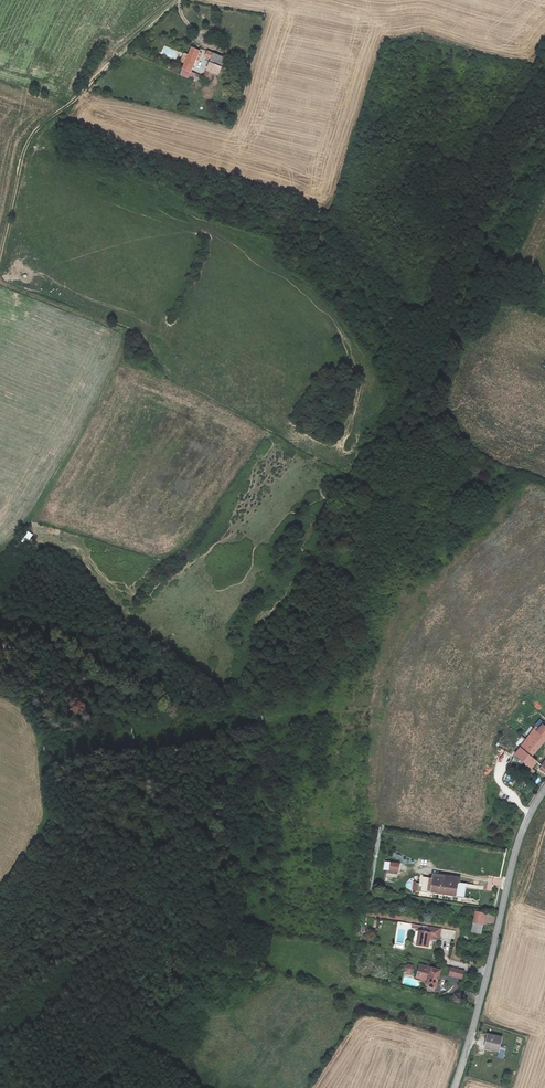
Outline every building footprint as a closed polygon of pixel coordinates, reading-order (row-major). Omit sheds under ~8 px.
[(191,72),(197,58),(199,59),(202,53),(199,52),(200,51),(191,47),(188,55),(184,53),(180,61),(185,63),(182,68),(183,69),(180,74),(199,82),(202,76),(191,72)] [(211,58),(204,77),(210,79),(211,77),(213,72),(219,74),(225,57),(207,50),(205,56),(211,58)] [(27,531),(21,541),(27,544),(33,535),(27,531)] [(536,762),(531,757),(544,741),(544,726),(543,724),(538,729),(536,726),(518,750),(516,754),(517,755),(530,768),(536,762)] [(522,736),(516,743),(520,746),(525,739),(522,736)] [(391,862),(390,870),(399,871),(399,863),(391,862)] [(423,877),(421,890),(455,895),(456,882),(459,883),(460,877),(433,873),(432,878),(423,877)] [(494,922),(495,915),(475,911),(471,930),(480,933),(482,924),(493,926),(494,922)] [(439,937),(440,929),(428,927),(427,932),(420,931),(418,943),(421,943),(421,945),(429,946),(430,938),(434,939),(434,937),(439,937)] [(405,967),(406,972),(411,974),(414,970),(413,965),(408,964),(405,967)] [(417,977),(428,980),(427,985),(435,987),(440,969),(420,964),(417,977)] [(462,978),(464,970),(451,967),(449,975),(462,978)] [(502,1038),(487,1034),(485,1041),(487,1042),(485,1049),(499,1052),(502,1038)]
